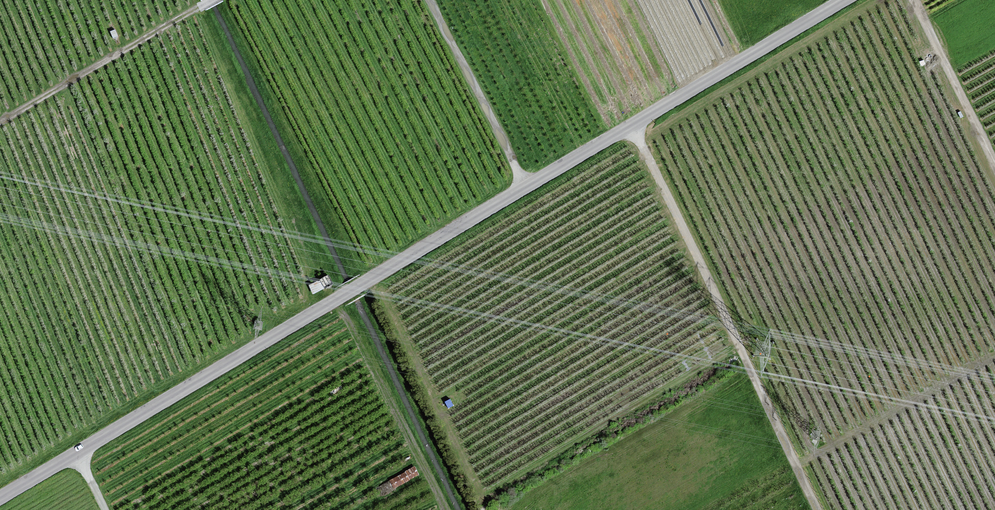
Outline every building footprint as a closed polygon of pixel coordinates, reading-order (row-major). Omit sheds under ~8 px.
[(328,276),(309,285),(313,292),(332,283),(328,276)] [(418,474),(414,468),(406,472),(391,480),(395,487),(409,479),(418,474)]
